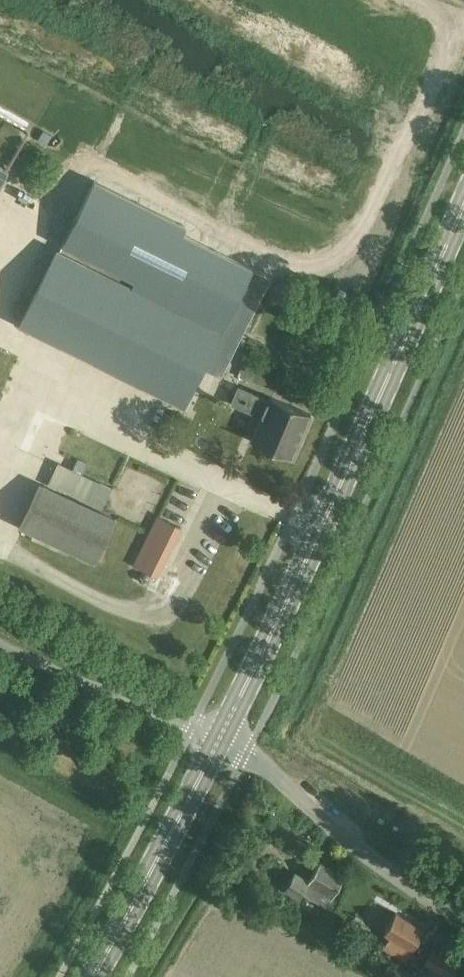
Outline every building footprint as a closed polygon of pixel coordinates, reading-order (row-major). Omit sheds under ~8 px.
[(185,406),(211,352),(226,359),(235,340),(58,252),(23,324),(185,406)] [(259,423),(251,441),(291,458),(311,414),(270,396),(269,399),(238,387),(231,403),(255,414),(253,420),(259,423)] [(115,501),(121,485),(67,465),(61,481),(115,501)] [(22,528),(95,562),(115,519),(43,485),(22,528)] [(134,565),(157,576),(181,528),(158,516),(134,565)] [(302,892),(326,907),(344,877),(319,862),(308,881),(295,873),(284,890),(299,898),(302,892)] [(383,946),(405,959),(409,953),(423,929),(396,913),(384,932),(389,935),(383,946)] [(424,963),(422,967),(440,976),(453,976),(458,968),(431,952),(424,963)] [(409,953),(405,959),(413,963),(417,957),(409,953)]
